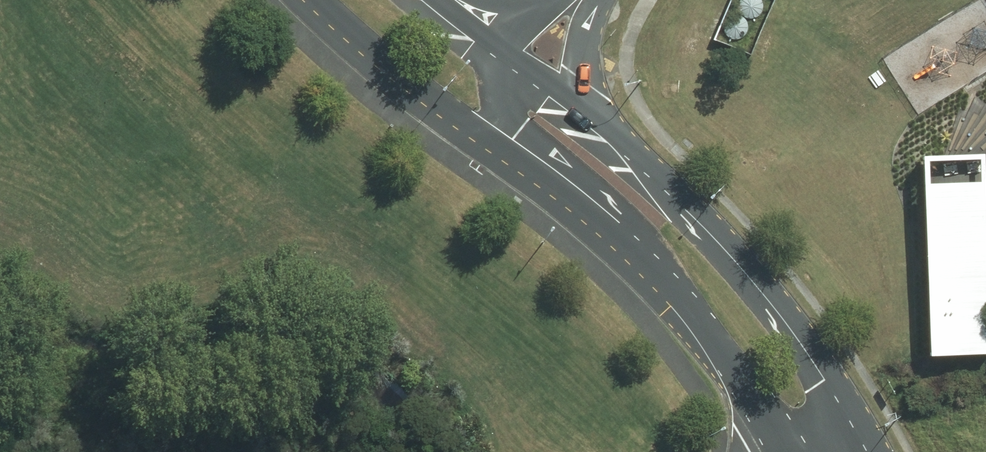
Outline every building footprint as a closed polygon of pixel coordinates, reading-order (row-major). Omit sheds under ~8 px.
[(747,20),(751,20),(755,20),(759,18),(762,14),(764,10),(764,6),(762,1),(761,0),(741,0),(739,3),(738,7),(738,11),(740,14),(743,18),(747,20)] [(728,40),(732,42),(736,43),(740,42),(744,40),(747,36),(749,32),(749,28),(747,23),(744,20),(741,18),(736,17),(732,18),(729,19),(726,22),(724,25),(723,29),(724,33),(725,36),(728,40)] [(926,158),(929,218),(934,356),(985,354),(985,156),(944,158),(926,158)]
